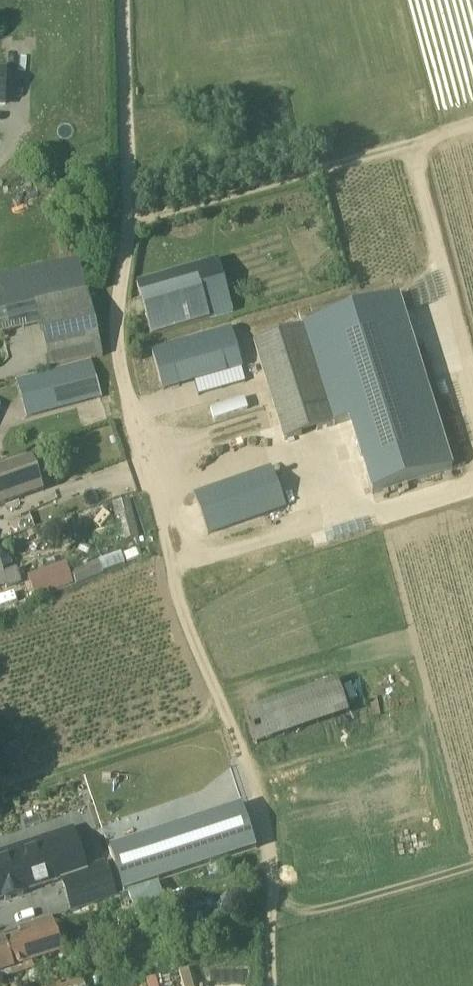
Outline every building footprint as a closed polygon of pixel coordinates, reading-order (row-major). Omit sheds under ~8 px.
[(138,281),(151,334),(237,312),(224,259),(138,281)] [(37,303),(42,324),(52,367),(103,356),(88,291),(37,303)] [(372,494),(453,469),(399,297),(304,326),(335,425),(350,420),(372,494)] [(285,440),(335,425),(324,392),(304,326),(254,342),(285,440)] [(242,366),(231,328),(205,336),(215,374),(242,366)] [(169,346),(152,350),(163,389),(180,384),(169,346)] [(101,396),(91,360),(17,380),(27,417),(101,396)] [(43,490),(32,458),(0,469),(0,505),(43,490)] [(286,506),(271,467),(194,494),(208,534),(286,506)] [(130,501),(114,506),(118,520),(120,519),(127,541),(139,537),(130,501)] [(97,561),(85,565),(86,566),(91,580),(103,575),(97,561)] [(65,563),(26,578),(34,599),(73,585),(65,563)] [(4,584),(18,579),(13,565),(0,570),(0,585),(4,584)] [(75,586),(91,580),(86,566),(70,572),(75,586)] [(242,805),(109,849),(124,893),(158,881),(257,849),(242,805)] [(4,898),(5,901),(24,895),(23,892),(61,879),(72,911),(116,896),(105,863),(86,869),(77,842),(53,850),(48,837),(9,850),(11,858),(0,861),(0,899),(4,898)] [(166,909),(158,883),(128,892),(137,919),(166,909)] [(64,951),(53,917),(19,929),(21,936),(0,943),(0,972),(64,951)]
